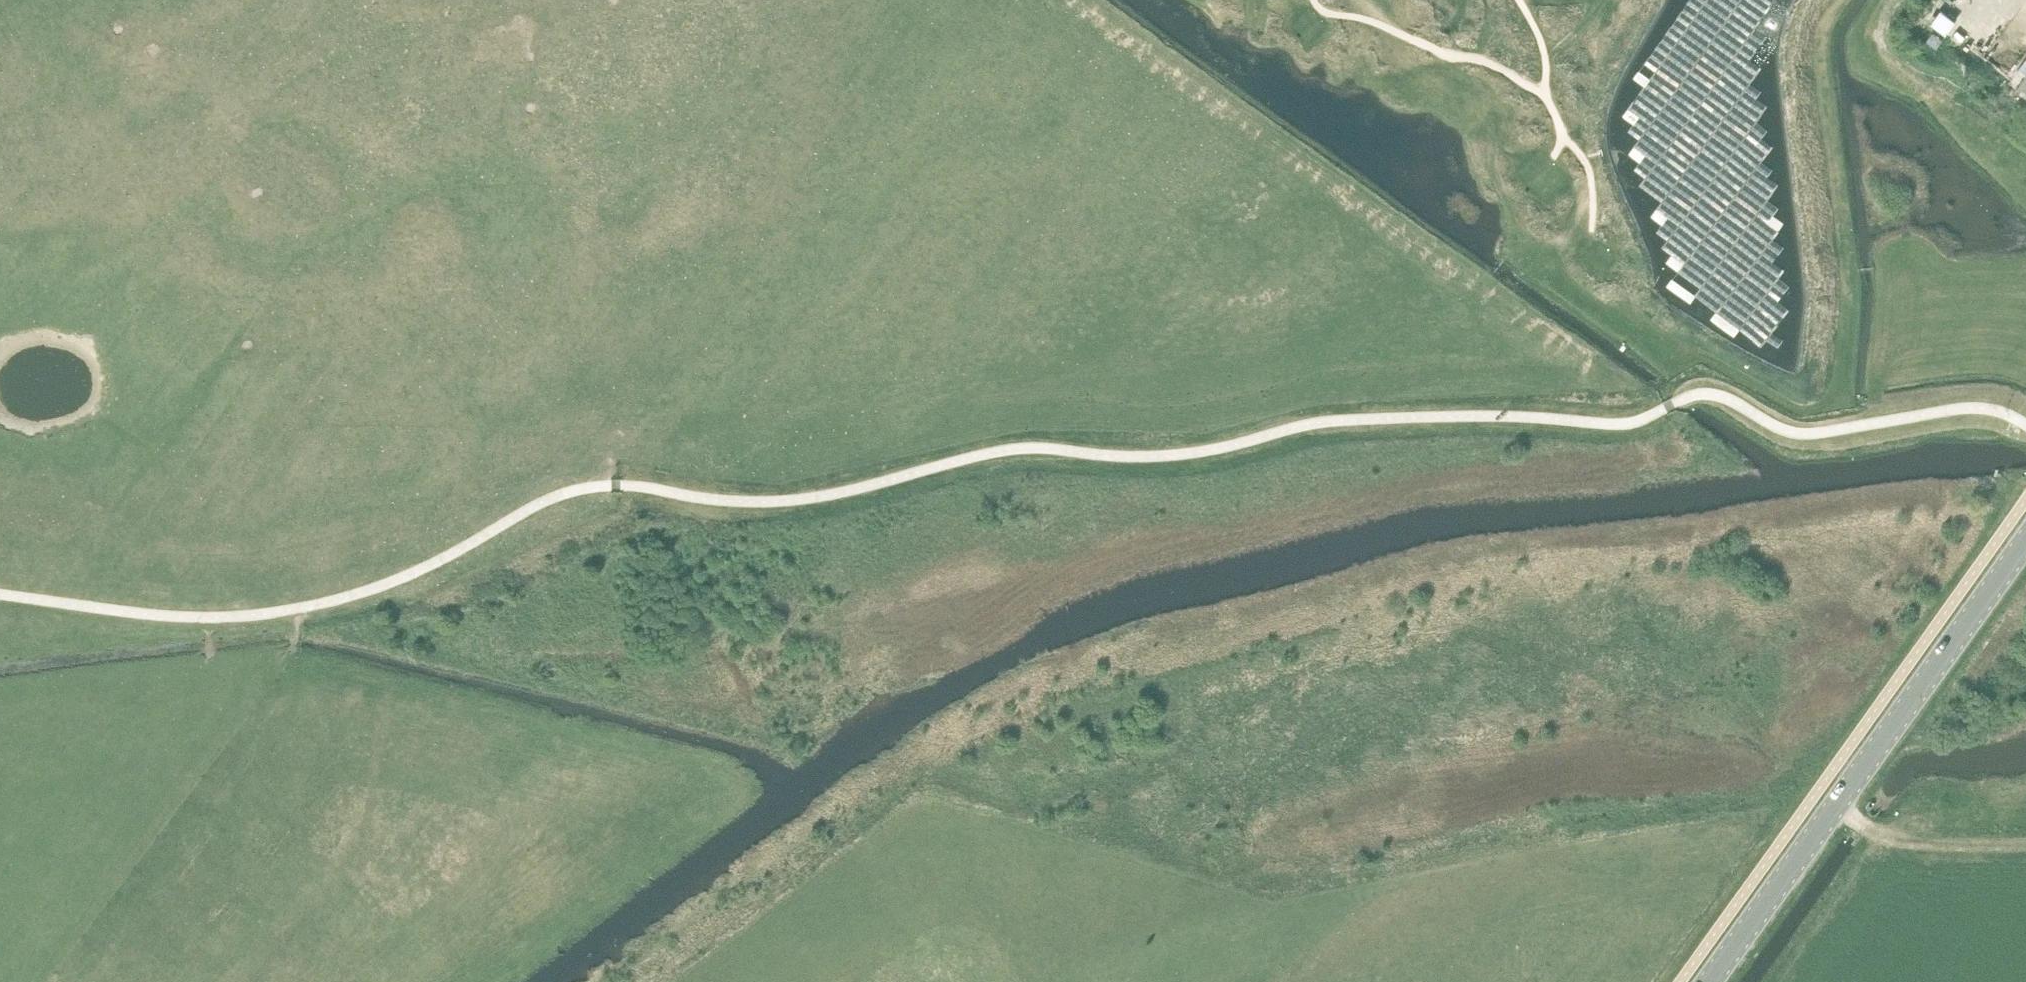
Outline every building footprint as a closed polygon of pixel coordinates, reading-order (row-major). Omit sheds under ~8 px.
[(2016,88),(2025,96),(2025,74),(2016,88)]
